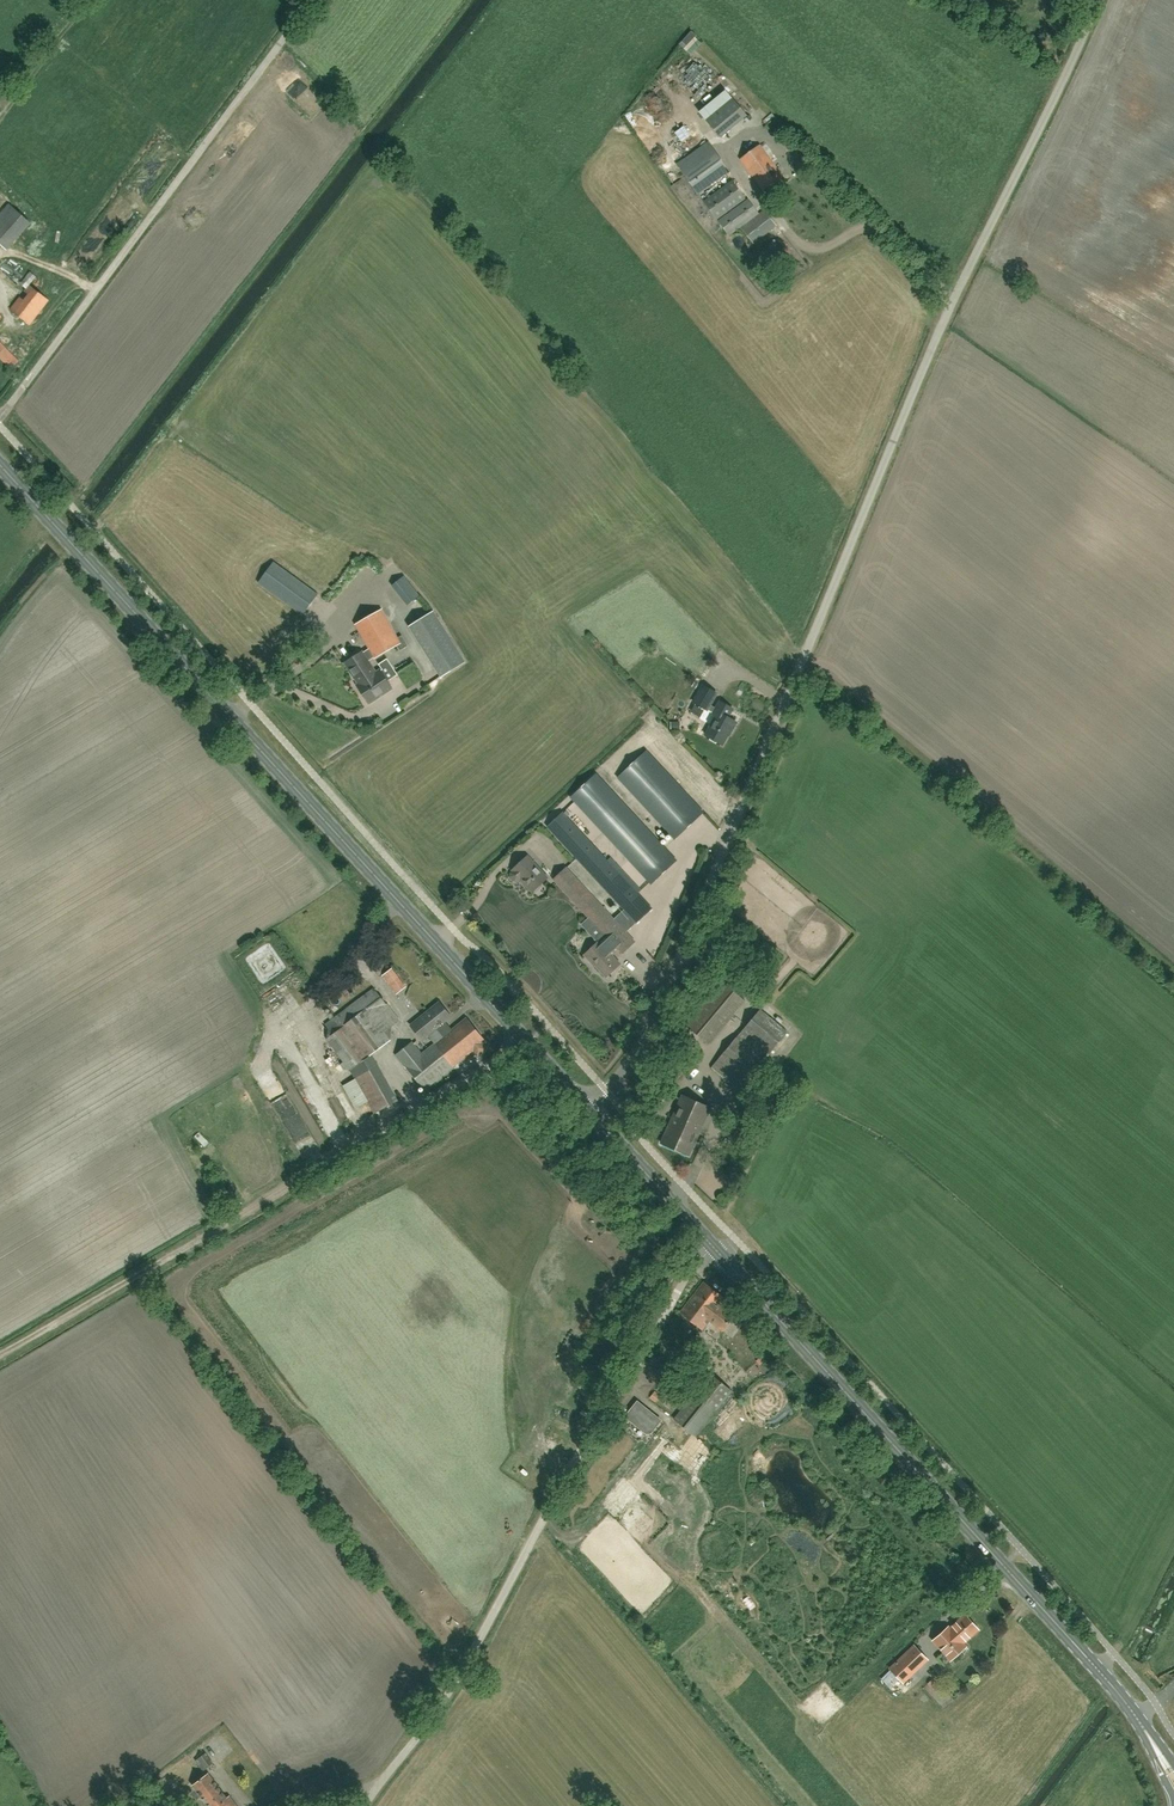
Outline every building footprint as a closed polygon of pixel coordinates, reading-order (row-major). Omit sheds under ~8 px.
[(67,36),(77,32),(74,26),(65,29),(67,36)] [(707,120),(721,137),(748,115),(734,98),(707,120)] [(699,195),(729,172),(708,142),(677,164),(699,195)] [(766,195),(786,181),(760,145),(740,160),(766,195)] [(717,220),(745,199),(732,181),(704,202),(717,220)] [(729,236),(759,214),(748,199),(718,221),(729,236)] [(31,224),(9,204),(0,214),(0,245),(7,251),(31,224)] [(754,244),(776,226),(764,210),(759,214),(741,228),(754,244)] [(30,272),(19,283),(26,289),(23,292),(28,295),(23,300),(20,297),(10,310),(29,326),(49,301),(29,286),(36,278),(30,272)] [(18,361),(0,343),(0,359),(10,369),(18,361)] [(303,616),(318,595),(273,562),(258,583),(303,616)] [(407,605),(420,596),(404,576),(392,586),(407,605)] [(418,601),(413,606),(420,613),(426,608),(418,601)] [(345,663),(355,677),(359,684),(357,686),(368,704),(392,689),(387,682),(398,675),(387,659),(379,664),(382,670),(376,674),(368,662),(374,657),(375,658),(397,645),(400,651),(408,647),(402,636),(397,639),(381,610),(356,624),(370,649),(363,654),(362,652),(345,663)] [(465,664),(434,612),(409,627),(440,679),(465,664)] [(732,731),(737,722),(728,718),(733,710),(720,702),(716,708),(710,705),(716,694),(703,686),(694,702),(707,710),(708,709),(714,712),(713,713),(717,715),(705,735),(723,745),(731,730),(732,731)] [(753,736),(759,728),(749,720),(742,728),(753,736)] [(647,752),(619,778),(674,841),(702,815),(647,752)] [(677,861),(597,775),(572,798),(652,884),(677,861)] [(553,879),(609,940),(601,947),(598,943),(584,955),(591,962),(592,961),(606,977),(620,964),(610,953),(616,947),(622,953),(634,942),(626,932),(651,909),(564,814),(548,828),(624,910),(613,920),(566,868),(553,879)] [(512,870),(513,871),(511,873),(511,878),(515,882),(519,882),(522,880),(532,892),(547,878),(527,856),(512,870)] [(368,963),(363,968),(372,978),(377,973),(368,963)] [(407,985),(392,966),(382,974),(397,993),(407,985)] [(753,996),(766,980),(755,971),(742,987),(753,996)] [(710,1044),(746,1001),(724,981),(687,1025),(710,1044)] [(704,988),(691,1003),(698,1008),(711,994),(704,988)] [(349,1070),(390,1040),(391,1028),(400,1022),(374,989),(331,1021),(338,1031),(326,1040),(349,1070)] [(770,1053),(794,1025),(766,1002),(743,1030),(770,1053)] [(422,1040),(428,1035),(434,1043),(420,1053),(411,1042),(396,1055),(425,1090),(474,1050),(479,1056),(487,1049),(483,1044),(485,1042),(466,1018),(452,1030),(445,1021),(451,1017),(440,1003),(411,1026),(422,1040)] [(736,1088),(759,1060),(735,1040),(712,1068),(736,1088)] [(375,1114),(399,1101),(378,1066),(355,1079),(375,1114)] [(683,1094),(673,1118),(662,1142),(689,1154),(711,1106),(683,1094)] [(736,1140),(741,1133),(731,1126),(726,1133),(736,1140)] [(231,1149),(226,1152),(233,1164),(239,1161),(231,1149)] [(667,1286),(680,1266),(670,1260),(658,1281),(667,1286)] [(722,1330),(733,1316),(721,1306),(726,1299),(704,1282),(680,1313),(703,1330),(710,1320),(722,1330)] [(695,1394),(675,1419),(697,1436),(733,1391),(715,1377),(699,1397),(695,1394)] [(660,1420),(637,1402),(626,1416),(646,1432),(651,1431),(660,1420)] [(621,1417),(625,1412),(620,1408),(616,1413),(621,1417)] [(949,1629),(948,1627),(934,1640),(951,1659),(961,1651),(958,1647),(978,1629),(965,1615),(949,1629)] [(915,1644),(907,1652),(890,1668),(903,1682),(928,1658),(915,1644)] [(206,1769),(213,1764),(206,1754),(199,1759),(206,1769)] [(193,1785),(209,1805),(237,1805),(230,1797),(227,1799),(208,1774),(193,1785)]
